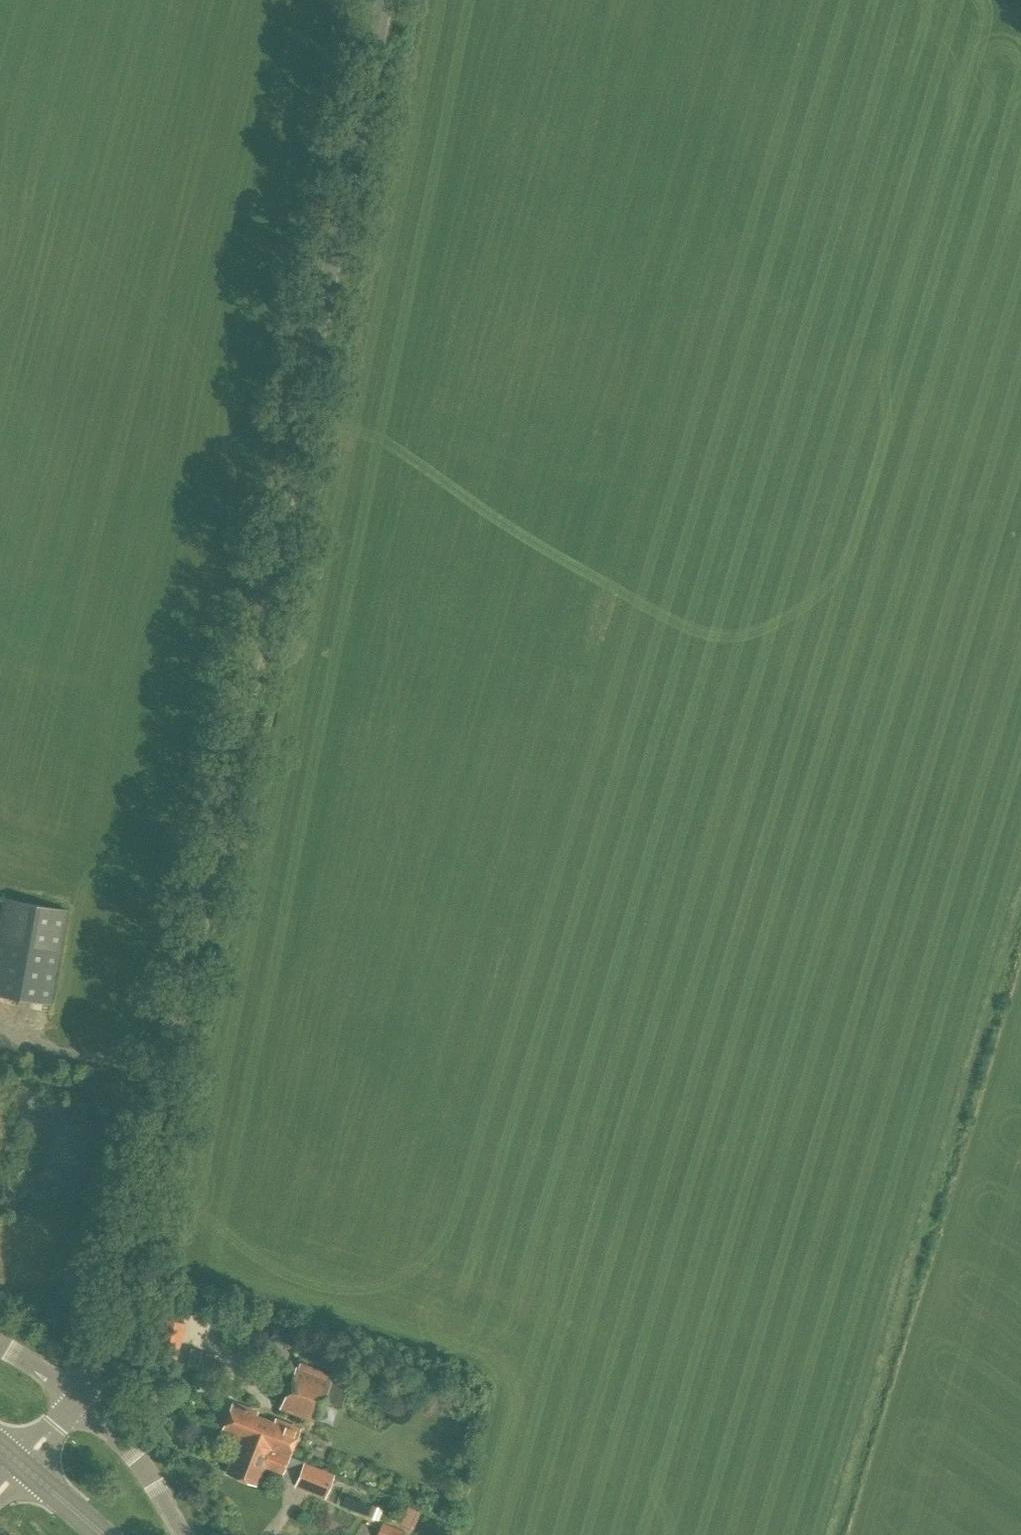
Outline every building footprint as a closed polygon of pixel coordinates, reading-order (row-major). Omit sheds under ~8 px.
[(68,908),(2,896),(0,909),(0,994),(51,1003),(68,908)] [(177,1362),(187,1322),(152,1314),(142,1354),(177,1362)] [(333,1366),(335,1359),(337,1354),(316,1347),(312,1359),(333,1366)] [(333,1375),(300,1362),(298,1367),(295,1366),(279,1408),(316,1422),(333,1375)] [(257,1444),(289,1456),(300,1427),(276,1418),(275,1421),(257,1414),(258,1410),(233,1401),(222,1430),(243,1438),(248,1427),(262,1432),(257,1444)] [(283,1473),(289,1456),(257,1444),(262,1432),(248,1427),(243,1438),(222,1430),(221,1431),(239,1438),(226,1472),(258,1485),(265,1466),(283,1473)] [(297,1483),(328,1496),(338,1473),(307,1460),(297,1483)] [(342,1504),(375,1512),(378,1500),(346,1491),(342,1504)] [(408,1505),(400,1524),(414,1530),(422,1510),(408,1505)] [(405,1531),(382,1522),(377,1534),(403,1534),(405,1531)]
